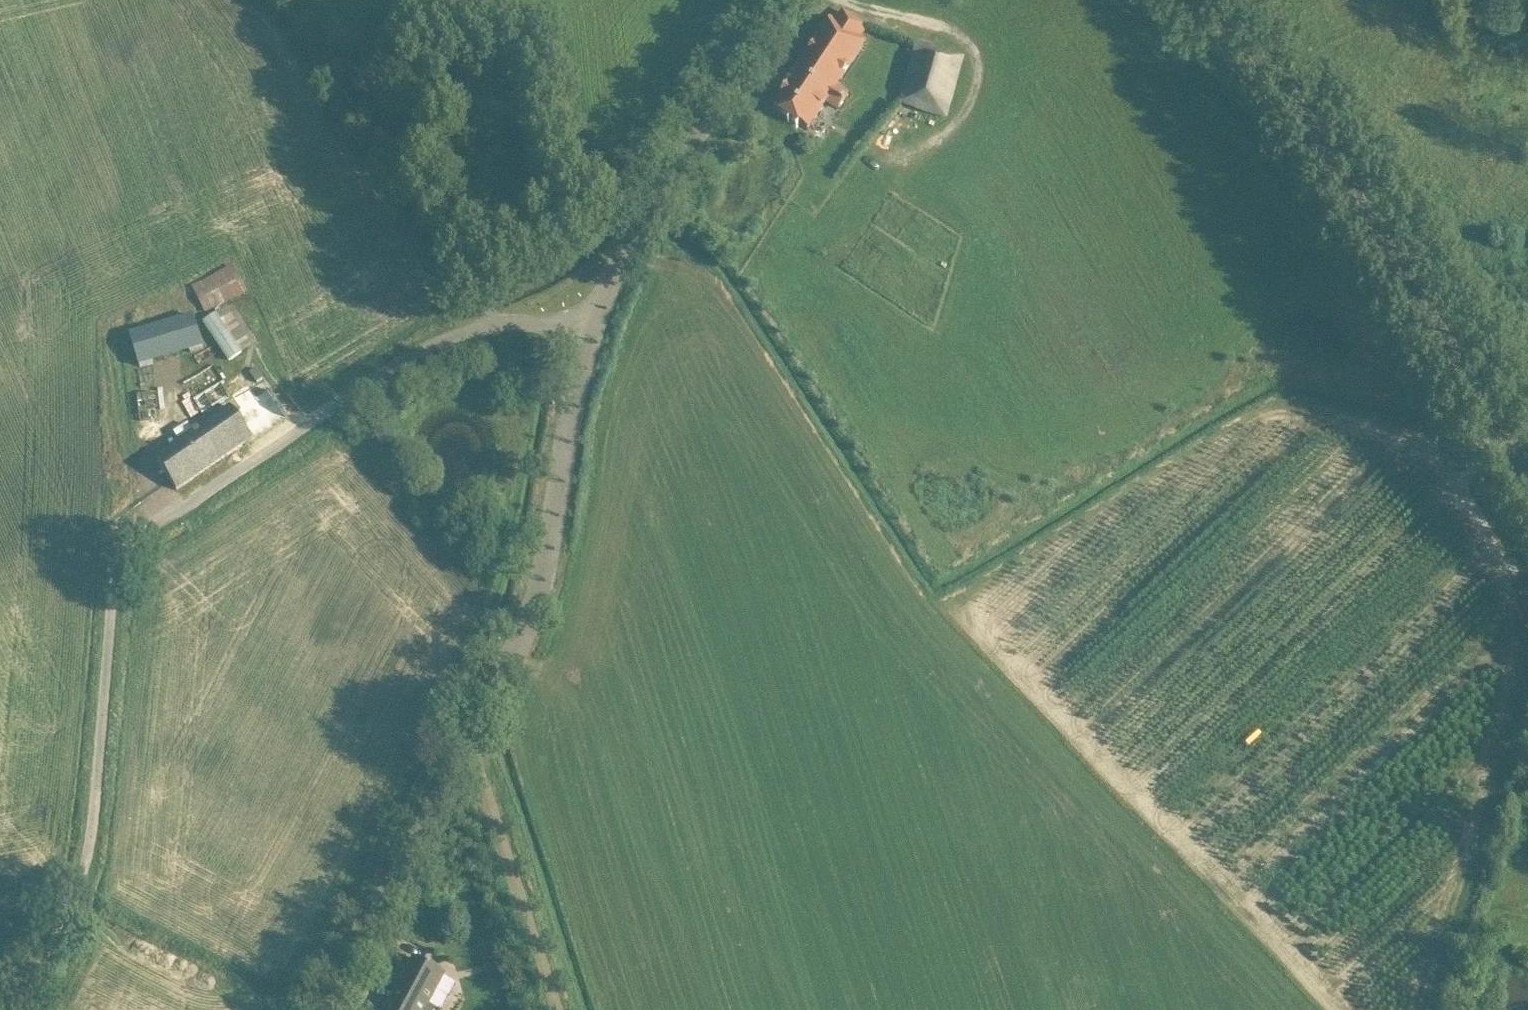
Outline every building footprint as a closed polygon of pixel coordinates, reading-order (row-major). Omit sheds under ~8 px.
[(773,106),(807,128),(871,31),(843,12),(835,26),(829,22),(773,106)] [(916,43),(900,105),(945,117),(961,54),(916,43)] [(232,265),(191,285),(205,313),(245,293),(232,265)] [(230,360),(256,343),(229,304),(204,321),(230,360)] [(192,316),(128,335),(137,366),(201,348),(192,316)] [(200,414),(230,395),(209,364),(179,385),(200,414)] [(233,405),(206,423),(155,458),(177,490),(253,437),(253,438),(286,416),(267,388),(235,409),(233,405)] [(159,418),(157,393),(137,395),(139,421),(159,418)] [(405,1009),(434,1009),(435,1007),(428,1004),(445,973),(414,957),(390,1002),(405,1009)]
